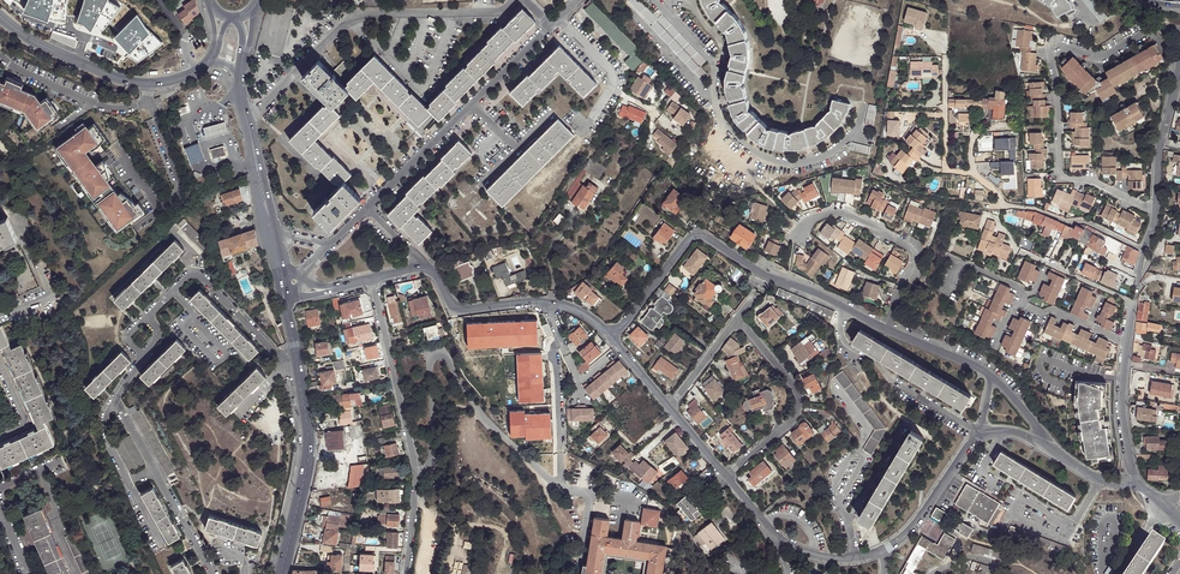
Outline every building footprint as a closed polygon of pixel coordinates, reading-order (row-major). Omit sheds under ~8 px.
[(28,4),(26,11),(49,21),(51,18),(65,17),(66,5),(68,0),(30,0),(28,4)] [(85,0),(68,0),(66,5),(65,17),(70,17),(80,17),(85,4),(85,0)] [(107,0),(85,0),(85,4),(80,17),(79,21),(85,23),(92,30),(96,24),(107,0)] [(96,24),(104,29),(110,22),(123,4),(118,0),(107,0),(96,24)] [(200,13),(196,0),(192,0),(184,6),(186,9),(192,17),(193,17),(200,13)] [(640,13),(645,8),(638,0),(629,0),(628,1),(639,13),(640,13)] [(715,22),(717,21),(728,10),(721,3),(720,1),(720,0),(702,0),(703,5),(704,5),(710,15),(709,16),(715,22)] [(1045,2),(1053,7),(1055,9),(1060,17),(1075,9),(1070,1),(1068,0),(1046,0),(1045,2)] [(1092,1),(1091,2),(1086,6),(1099,22),(1105,17),(1092,1)] [(585,10),(630,56),(633,53),(637,49),(593,3),(585,10)] [(110,22),(120,31),(136,16),(123,4),(110,22)] [(656,20),(657,19),(646,7),(645,8),(640,13),(651,25),(655,21),(656,20)] [(909,7),(905,21),(917,25),(925,27),(929,13),(909,7)] [(503,28),(514,39),(516,41),(535,21),(522,8),(503,28)] [(192,17),(186,9),(179,14),(187,24),(194,19),(193,17),(192,17)] [(719,23),(720,25),(731,13),(728,10),(717,21),(719,23)] [(747,39),(745,34),(745,31),(743,31),(737,20),(738,20),(731,13),(720,25),(719,26),(727,34),(730,44),(747,39)] [(151,31),(137,14),(136,16),(120,31),(114,37),(131,52),(128,54),(139,61),(163,43),(151,31)] [(665,29),(670,24),(662,15),(657,19),(656,20),(665,29)] [(649,26),(658,36),(664,30),(655,21),(651,25),(649,26)] [(670,24),(665,29),(674,38),(679,34),(670,24)] [(899,47),(904,27),(899,26),(894,46),(899,47)] [(514,39),(503,28),(501,27),(487,41),(488,42),(486,45),(485,45),(497,57),(514,39)] [(664,30),(658,36),(667,45),(673,39),(664,30)] [(1016,46),(1021,47),(1029,48),(1030,40),(1031,31),(1017,30),(1016,46)] [(679,34),(674,38),(682,48),(688,43),(679,34)] [(673,39),(667,45),(676,54),(681,48),(673,39)] [(747,39),(730,44),(732,52),(732,55),(729,64),(731,65),(746,69),(749,61),(748,60),(748,48),(749,47),(747,39)] [(697,52),(688,43),(682,48),(691,57),(697,52)] [(1139,53),(1139,54),(1146,68),(1147,67),(1146,65),(1154,61),(1155,62),(1163,58),(1155,44),(1147,48),(1150,54),(1142,59),(1139,53)] [(497,57),(485,45),(481,49),(467,63),(468,65),(467,66),(478,79),(494,63),(493,61),(497,57)] [(568,78),(579,65),(559,45),(547,58),(558,70),(565,77),(566,76),(568,78)] [(690,57),(681,48),(676,54),(684,63),(690,58),(690,57)] [(1147,48),(1139,53),(1142,59),(1150,54),(1147,48)] [(1031,52),(1023,51),(1022,56),(1023,56),(1021,71),(1035,72),(1036,64),(1037,53),(1031,52)] [(705,61),(697,52),(691,57),(699,66),(705,61)] [(625,62),(633,70),(641,62),(633,53),(630,56),(625,62)] [(1146,68),(1139,54),(1123,63),(1126,68),(1117,73),(1114,67),(1106,72),(1109,77),(1101,82),(1100,84),(1096,83),(1095,82),(1096,81),(1087,70),(1083,74),(1076,68),(1080,64),(1073,57),(1069,61),(1066,57),(1061,62),(1064,65),(1062,68),(1068,75),(1070,73),(1076,80),(1075,82),(1081,88),(1081,89),(1086,94),(1093,87),(1095,90),(1096,89),(1102,100),(1117,91),(1114,86),(1122,81),(1121,79),(1130,74),(1131,76),(1146,68)] [(362,67),(375,81),(380,86),(393,73),(375,55),(362,67)] [(895,56),(890,80),(896,81),(898,71),(897,71),(899,56),(895,56)] [(558,70),(547,58),(529,76),(538,87),(539,86),(542,89),(556,75),(555,74),(558,70)] [(698,67),(690,58),(684,63),(684,64),(692,72),(693,72),(698,67)] [(912,74),(924,74),(924,71),(934,71),(934,74),(940,74),(940,63),(935,63),(935,59),(913,59),(912,74)] [(302,76),(328,103),(345,86),(337,77),(319,60),(312,67),(313,69),(311,71),(310,69),(302,76)] [(1126,68),(1123,63),(1114,67),(1117,73),(1126,68)] [(1087,70),(1080,64),(1076,68),(1083,74),(1087,70)] [(579,65),(568,78),(571,80),(570,82),(584,96),(597,83),(580,67),(579,65)] [(730,67),(729,69),(745,73),(746,71),(746,69),(731,65),(730,67)] [(478,79),(467,66),(465,68),(464,67),(446,84),(447,86),(458,98),(459,97),(477,80),(478,79)] [(699,66),(698,67),(693,72),(702,81),(708,75),(699,66)] [(375,81),(362,67),(353,75),(348,82),(349,83),(345,86),(349,90),(357,98),(367,87),(375,81)] [(337,77),(345,86),(349,83),(348,82),(353,75),(346,69),(337,77)] [(728,99),(730,98),(745,94),(743,86),(742,82),(743,81),(745,73),(729,69),(728,69),(726,77),(727,77),(727,89),(726,90),(728,99)] [(393,73),(380,86),(381,87),(397,103),(409,92),(407,90),(409,88),(393,73)] [(1070,73),(1068,75),(1067,76),(1074,83),(1075,82),(1076,80),(1070,73)] [(1131,77),(1131,76),(1130,74),(1121,79),(1122,81),(1122,82),(1131,77)] [(538,87),(529,76),(528,75),(511,93),(523,105),(537,91),(535,90),(538,87)] [(649,90),(653,85),(640,76),(631,90),(646,99),(649,95),(647,94),(649,90)] [(7,103),(15,106),(15,105),(27,110),(34,119),(30,122),(33,126),(36,124),(41,131),(51,124),(49,121),(55,116),(56,115),(50,107),(53,105),(47,98),(40,103),(35,96),(22,90),(23,87),(15,84),(16,81),(7,77),(4,85),(0,83),(0,99),(7,103)] [(1032,94),(1032,100),(1043,99),(1043,93),(1041,93),(1040,90),(1040,81),(1028,82),(1029,94),(1032,94)] [(458,98),(447,86),(444,89),(430,103),(431,104),(427,108),(432,112),(439,120),(457,102),(455,101),(458,98)] [(670,86),(665,91),(669,97),(675,92),(670,86)] [(990,97),(990,100),(990,107),(990,109),(993,109),(997,109),(996,113),(992,113),(993,118),(995,118),(995,120),(1009,119),(1009,96),(1005,96),(1005,90),(997,90),(996,97),(990,97)] [(409,92),(397,103),(399,105),(419,125),(432,112),(427,108),(412,92),(411,94),(409,92)] [(745,94),(730,98),(731,103),(747,99),(745,94)] [(160,98),(155,100),(161,117),(166,115),(160,100),(160,98)] [(747,99),(731,103),(730,103),(732,111),(733,111),(738,122),(738,123),(744,130),(746,128),(757,117),(750,111),(749,107),(747,99)] [(950,100),(950,107),(960,107),(960,114),(960,122),(970,122),(970,107),(984,108),(984,107),(984,99),(981,99),(981,101),(976,101),(976,100),(950,100)] [(1043,99),(1032,100),(1032,105),(1032,106),(1034,105),(1034,117),(1046,116),(1045,105),(1043,105),(1043,99)] [(827,112),(822,118),(835,130),(841,124),(840,123),(846,112),(847,112),(849,104),(832,100),(830,109),(827,112)] [(675,102),(669,109),(677,116),(675,119),(685,126),(693,115),(675,102)] [(1122,116),(1119,112),(1111,116),(1119,130),(1127,125),(1126,124),(1135,119),(1136,121),(1144,116),(1136,102),(1128,106),(1131,112),(1122,116)] [(310,119),(323,132),(326,129),(340,115),(333,107),(328,103),(325,106),(324,105),(310,119)] [(867,104),(863,124),(871,126),(876,106),(867,104)] [(15,106),(14,109),(26,116),(30,122),(34,119),(27,110),(15,105),(15,106)] [(59,113),(53,105),(50,107),(56,115),(59,113)] [(630,108),(625,105),(623,109),(620,116),(625,118),(626,116),(642,125),(647,114),(631,106),(630,108)] [(1128,106),(1119,112),(1122,116),(1131,112),(1128,106)] [(887,109),(886,118),(896,118),(896,109),(887,109)] [(1069,127),(1074,127),(1078,127),(1078,123),(1082,123),(1082,112),(1070,112),(1070,118),(1070,123),(1069,123),(1069,127)] [(760,120),(757,117),(746,128),(749,131),(760,120)] [(811,127),(805,129),(808,144),(809,146),(818,144),(817,143),(828,137),(829,137),(835,130),(822,118),(815,125),(811,127)] [(303,152),(316,139),(323,132),(310,119),(290,139),(303,152)] [(487,189),(502,205),(574,135),(558,119),(487,189)] [(766,126),(760,120),(749,131),(748,133),(754,139),(755,138),(766,144),(765,145),(774,147),(778,130),(769,128),(766,126)] [(81,131),(61,145),(65,151),(64,151),(72,162),(72,161),(83,176),(83,177),(93,192),(94,191),(105,205),(104,206),(115,221),(116,220),(121,228),(128,223),(128,224),(136,219),(135,218),(146,210),(140,202),(137,204),(135,206),(129,199),(127,201),(121,193),(120,194),(109,180),(111,179),(105,171),(108,169),(102,162),(97,166),(86,152),(92,147),(100,142),(100,141),(107,136),(97,122),(90,128),(88,125),(81,131)] [(78,128),(81,131),(88,125),(86,122),(78,128)] [(227,133),(224,122),(220,123),(203,128),(206,139),(223,134),(227,133)] [(1088,145),(1088,127),(1085,127),(1078,127),(1074,127),(1074,131),(1075,145),(1078,145),(1087,145),(1088,145)] [(916,146),(913,149),(921,156),(924,153),(920,149),(923,145),(921,144),(928,135),(919,128),(914,134),(913,133),(908,139),(916,146)] [(658,142),(663,146),(664,144),(665,146),(664,147),(662,150),(667,153),(669,151),(672,153),(679,145),(658,129),(654,135),(659,140),(658,142)] [(789,132),(778,130),(774,147),(783,149),(783,148),(795,148),(796,149),(804,147),(804,145),(801,130),(792,132),(789,132)] [(1033,143),(1033,149),(1034,149),(1043,148),(1043,143),(1041,143),(1041,138),(1041,132),(1029,132),(1029,143),(1033,143)] [(930,137),(928,135),(921,144),(923,145),(930,137)] [(108,138),(107,136),(100,141),(100,142),(92,147),(95,150),(102,145),(108,138)] [(1018,145),(1017,137),(996,138),(996,149),(1011,149),(1011,161),(1015,161),(1017,161),(1017,145),(1018,145)] [(316,139),(303,152),(316,166),(318,165),(329,153),(324,148),(316,139)] [(443,159),(453,169),(456,166),(457,167),(472,153),(459,140),(441,157),(443,159)] [(853,142),(851,150),(868,154),(870,146),(853,142)] [(226,156),(223,146),(210,150),(212,160),(226,156)] [(904,148),(898,154),(902,157),(901,159),(895,165),(896,166),(902,170),(910,160),(912,161),(915,158),(918,160),(921,156),(913,149),(910,153),(904,148)] [(1043,148),(1034,149),(1035,153),(1028,153),(1028,160),(1030,160),(1030,169),(1043,168),(1043,160),(1041,160),(1041,153),(1043,153),(1046,154),(1046,148),(1043,148)] [(329,153),(318,165),(336,182),(337,181),(340,185),(344,181),(352,173),(334,156),(333,156),(329,153)] [(889,159),(892,162),(897,156),(894,153),(889,159)] [(1074,155),(1070,155),(1071,168),(1089,168),(1088,155),(1074,155)] [(895,165),(901,159),(897,156),(892,162),(891,163),(896,167),(896,166),(895,165)] [(1115,156),(1101,156),(1102,174),(1115,174),(1115,156)] [(589,158),(583,168),(586,170),(599,179),(606,169),(589,158)] [(453,169),(443,159),(424,177),(436,188),(437,188),(440,185),(441,186),(455,172),(453,169)] [(105,160),(102,162),(108,169),(105,171),(111,179),(112,178),(107,163),(105,160)] [(910,160),(902,170),(904,172),(912,161),(910,160)] [(1011,161),(991,162),(991,167),(1002,166),(1006,166),(1006,174),(1016,173),(1015,161),(1011,161)] [(877,165),(875,170),(882,173),(884,169),(882,168),(877,165)] [(1126,167),(1121,167),(1121,170),(1121,177),(1126,177),(1126,175),(1128,175),(1128,181),(1127,181),(1128,188),(1141,188),(1140,181),(1142,181),(1142,175),(1141,170),(1126,170),(1126,167)] [(564,197),(566,199),(578,182),(586,170),(583,168),(564,197)] [(1145,175),(1142,175),(1142,181),(1140,181),(1141,188),(1128,188),(1127,191),(1145,191),(1145,175)] [(436,188),(424,177),(423,176),(406,192),(407,194),(418,204),(421,201),(422,202),(436,188)] [(846,192),(847,192),(848,179),(833,178),(833,179),(832,186),(832,190),(841,191),(846,191),(846,192)] [(848,179),(847,192),(856,193),(857,192),(863,192),(864,179),(858,178),(857,180),(848,179)] [(1038,188),(1040,188),(1039,179),(1033,179),(1027,179),(1027,198),(1038,198),(1038,188)] [(330,228),(361,197),(344,181),(340,185),(330,195),(332,196),(328,199),(327,198),(314,211),(321,218),(322,217),(324,219),(323,220),(330,228)] [(582,185),(571,202),(577,206),(578,205),(583,208),(597,187),(589,181),(586,186),(583,184),(582,185)] [(578,182),(566,199),(571,202),(582,185),(578,182)] [(801,193),(806,202),(812,199),(811,198),(821,193),(815,182),(805,187),(807,190),(801,193)] [(678,205),(685,197),(674,188),(661,205),(668,210),(674,214),(680,206),(678,205)] [(225,193),(224,194),(226,198),(227,205),(243,200),(240,189),(234,191),(225,193)] [(804,203),(806,202),(801,193),(801,192),(799,193),(797,189),(792,192),(791,190),(781,199),(791,209),(800,200),(802,199),(804,203)] [(1050,201),(1069,209),(1070,205),(1075,195),(1070,193),(1069,195),(1056,189),(1050,201)] [(872,207),(880,211),(885,201),(881,199),(884,193),(879,191),(878,192),(874,190),(868,200),(874,203),(872,206),(872,207)] [(977,190),(975,200),(984,201),(985,191),(977,190)] [(121,193),(127,201),(129,199),(135,206),(137,204),(135,201),(123,192),(121,193)] [(1075,195),(1070,205),(1079,209),(1080,207),(1088,210),(1094,198),(1085,194),(1084,196),(1076,193),(1075,195)] [(418,204),(407,194),(387,213),(400,227),(402,225),(413,214),(420,207),(418,204)] [(686,198),(685,197),(678,205),(680,206),(686,198)] [(885,201),(880,211),(885,213),(884,216),(892,221),(898,209),(889,205),(890,203),(885,201)] [(764,222),(768,206),(756,202),(751,218),(764,222)] [(911,220),(919,223),(919,222),(924,211),(910,205),(905,218),(910,220),(910,218),(912,219),(911,220)] [(1116,224),(1121,214),(1116,212),(1117,211),(1113,209),(1106,205),(1100,216),(1112,221),(1116,224)] [(937,213),(925,208),(924,211),(919,222),(931,227),(937,213)] [(1020,211),(1018,217),(1025,219),(1033,222),(1042,225),(1042,224),(1046,216),(1037,212),(1035,212),(1027,210),(1027,212),(1020,211)] [(1134,216),(1123,210),(1121,214),(1116,224),(1126,229),(1136,233),(1141,224),(1132,219),(1134,216)] [(963,219),(961,224),(972,226),(980,227),(981,219),(982,215),(964,211),(963,215),(961,214),(961,218),(963,219)] [(564,217),(559,213),(553,220),(558,224),(564,217)] [(413,214),(402,225),(419,243),(432,230),(418,216),(417,217),(413,214)] [(1046,216),(1042,224),(1046,225),(1052,228),(1056,230),(1057,229),(1062,231),(1065,224),(1046,216)] [(19,240),(9,218),(0,222),(0,248),(19,240)] [(675,224),(680,227),(682,223),(676,218),(673,222),(675,224)] [(990,239),(991,235),(992,232),(993,233),(996,225),(994,224),(995,221),(987,218),(977,249),(984,252),(983,254),(988,255),(990,250),(992,251),(991,253),(997,255),(999,250),(1007,253),(1010,245),(1002,243),(990,239)] [(682,237),(686,232),(680,227),(675,224),(672,228),(664,222),(653,236),(658,240),(659,237),(662,240),(665,242),(674,231),(682,237)] [(210,245),(189,223),(182,229),(204,251),(210,245)] [(837,237),(842,230),(838,227),(835,229),(832,227),(827,223),(820,232),(828,239),(831,236),(836,239),(837,237)] [(750,241),(752,238),(755,233),(740,224),(732,237),(749,249),(753,243),(750,241)] [(1069,233),(1072,227),(1065,224),(1062,231),(1069,234),(1069,233)] [(1049,237),(1052,228),(1046,225),(1042,234),(1049,237)] [(1080,240),(1087,226),(1084,225),(1076,225),(1074,228),(1072,227),(1069,233),(1074,236),(1080,240)] [(1079,240),(1088,245),(1094,234),(1096,230),(1087,226),(1080,240),(1079,240)] [(243,233),(248,248),(259,245),(257,238),(255,230),(243,233)] [(846,233),(842,230),(837,237),(841,240),(845,235),(846,233)] [(243,233),(228,238),(233,252),(233,253),(248,248),(243,233)] [(1094,234),(1088,245),(1098,252),(1103,245),(1106,241),(1096,235),(1094,234)] [(852,249),(857,243),(846,235),(842,241),(838,246),(849,254),(852,249)] [(997,236),(991,235),(990,239),(1002,243),(1003,239),(997,236)] [(779,250),(781,246),(779,245),(781,241),(772,237),(765,250),(776,255),(779,250)] [(233,252),(228,238),(219,241),(222,249),(224,255),(225,255),(233,252)] [(875,248),(860,238),(857,243),(852,249),(868,259),(875,249),(875,248)] [(185,249),(176,240),(173,242),(174,243),(164,253),(163,252),(149,266),(149,267),(139,276),(128,287),(128,288),(118,297),(115,300),(124,309),(144,290),(166,268),(185,249)] [(1139,251),(1128,246),(1124,244),(1122,248),(1126,250),(1124,252),(1123,256),(1127,258),(1126,260),(1135,264),(1135,262),(1139,251)] [(1174,245),(1166,244),(1165,252),(1173,253),(1174,245)] [(1103,245),(1098,252),(1103,255),(1108,249),(1103,245)] [(697,248),(683,266),(694,274),(708,256),(697,248)] [(813,257),(824,265),(829,256),(819,249),(813,257)] [(875,249),(868,259),(866,262),(877,269),(883,258),(877,254),(878,252),(879,251),(875,249)] [(895,250),(892,254),(904,261),(905,259),(900,256),(901,253),(895,250)] [(1045,256),(1031,250),(1030,253),(1033,254),(1044,259),(1045,256)] [(482,254),(485,261),(494,258),(490,251),(482,254)] [(1106,257),(1114,260),(1116,255),(1115,255),(1110,252),(1109,252),(1106,257)] [(904,261),(892,254),(886,264),(891,267),(894,269),(892,271),(897,274),(904,261)] [(823,266),(824,265),(813,257),(808,264),(809,264),(808,266),(804,263),(805,256),(799,255),(796,266),(812,278),(822,265),(823,266)] [(452,263),(459,281),(474,275),(472,271),(473,270),(471,265),(470,266),(467,258),(461,260),(461,259),(457,261),(452,263)] [(1034,269),(1036,265),(1026,260),(1019,278),(1028,282),(1030,279),(1035,281),(1040,271),(1034,269)] [(626,279),(622,275),(619,272),(621,270),(623,268),(616,262),(611,267),(608,270),(610,273),(609,274),(612,276),(610,278),(615,282),(617,281),(621,284),(626,279)] [(1097,267),(1086,262),(1082,272),(1114,287),(1117,281),(1115,280),(1118,274),(1116,273),(1117,270),(1112,268),(1111,271),(1108,269),(1107,271),(1105,271),(1105,272),(1096,268),(1097,267)] [(456,282),(459,281),(452,263),(449,265),(456,282)] [(502,275),(506,285),(526,277),(527,278),(528,277),(524,270),(510,276),(505,263),(492,267),(497,278),(502,275)] [(847,291),(855,273),(843,267),(835,286),(847,291)] [(1052,269),(1050,272),(1066,279),(1067,276),(1052,269)] [(1050,272),(1048,277),(1053,279),(1050,286),(1044,284),(1040,294),(1045,296),(1044,300),(1054,305),(1059,292),(1062,287),(1065,289),(1069,280),(1066,279),(1050,272)] [(706,278),(702,284),(700,283),(696,288),(698,290),(695,294),(700,298),(699,299),(704,304),(705,302),(710,306),(715,300),(711,297),(716,291),(717,291),(719,292),(721,291),(722,289),(722,287),(722,285),(720,284),(718,284),(716,286),(706,278)] [(583,280),(574,291),(583,298),(584,297),(595,306),(602,298),(591,289),(592,288),(583,280)] [(878,292),(880,286),(867,282),(863,296),(876,300),(877,294),(877,293),(877,292),(878,292)] [(1009,292),(1011,288),(1001,283),(996,293),(994,299),(993,301),(989,309),(987,308),(983,317),(975,334),(984,338),(986,335),(992,337),(996,327),(991,325),(994,318),(1000,320),(1002,315),(1005,316),(1007,311),(1002,309),(1005,302),(1010,304),(1015,294),(1009,292)] [(669,284),(664,291),(670,296),(671,296),(676,289),(669,284)] [(1091,295),(1092,291),(1083,287),(1071,313),(1087,320),(1089,314),(1083,312),(1086,305),(1092,308),(1097,297),(1091,295)] [(668,300),(670,296),(664,291),(659,288),(654,294),(659,298),(656,302),(656,303),(657,304),(654,308),(652,307),(651,308),(650,308),(648,310),(649,311),(643,318),(642,318),(641,320),(641,321),(652,330),(656,325),(659,328),(663,324),(659,320),(663,316),(661,314),(663,312),(666,313),(668,313),(671,312),(672,311),(672,308),(671,305),(669,303),(669,301),(668,300)] [(832,319),(835,311),(779,288),(776,295),(832,319)] [(217,306),(200,290),(191,299),(194,302),(194,301),(204,311),(203,312),(218,326),(228,336),(227,336),(238,348),(239,347),(248,357),(251,360),(260,351),(245,335),(217,306)] [(343,304),(346,318),(373,311),(370,296),(366,294),(359,296),(351,298),(352,302),(349,302),(343,304)] [(387,297),(392,317),(394,316),(395,323),(403,321),(398,301),(396,301),(395,295),(387,297)] [(1108,297),(1106,302),(1115,306),(1118,299),(1110,296),(1109,297),(1108,297)] [(410,306),(412,316),(418,315),(419,319),(431,316),(427,297),(416,299),(416,297),(411,298),(413,306),(410,306)] [(1113,315),(1117,306),(1115,306),(1106,302),(1100,315),(1099,315),(1096,320),(1102,323),(1100,326),(1110,331),(1114,322),(1107,319),(1110,314),(1113,315)] [(1138,302),(1137,319),(1147,321),(1149,303),(1144,302),(1138,302)] [(765,330),(773,323),(784,314),(780,309),(776,313),(774,310),(776,309),(774,306),(773,306),(764,313),(761,313),(760,313),(758,315),(758,317),(757,319),(760,323),(759,323),(765,330)] [(983,317),(987,308),(985,307),(983,306),(979,315),(983,317)] [(306,312),(310,327),(322,324),(318,309),(306,312)] [(1104,358),(1109,349),(1106,347),(1107,344),(1108,341),(1098,336),(1095,342),(1088,339),(1091,333),(1081,328),(1078,334),(1071,331),(1074,325),(1069,322),(1068,323),(1063,321),(1060,327),(1053,324),(1056,318),(1051,315),(1043,331),(1041,335),(1050,339),(1052,335),(1060,339),(1061,338),(1095,354),(1104,358)] [(1027,330),(1031,321),(1022,317),(1020,320),(1014,318),(1009,328),(1015,331),(1012,337),(1006,335),(1001,345),(1007,348),(1006,352),(1015,356),(1023,338),(1027,330)] [(1135,328),(1147,329),(1159,331),(1162,332),(1163,325),(1161,324),(1147,322),(1148,323),(1136,321),(1135,328)] [(538,347),(537,322),(467,325),(468,349),(538,347)] [(359,342),(365,340),(373,338),(370,324),(344,330),(347,344),(353,343),(359,342)] [(3,346),(10,343),(2,325),(0,326),(0,348),(3,346)] [(435,325),(422,328),(423,332),(425,331),(427,339),(431,338),(431,337),(438,335),(438,337),(443,336),(441,330),(437,331),(435,325)] [(577,329),(570,334),(569,335),(572,340),(576,344),(580,342),(581,343),(585,341),(583,339),(587,336),(583,332),(580,327),(577,329)] [(638,327),(630,335),(640,345),(648,336),(638,327)] [(926,385),(965,407),(972,395),(861,329),(853,342),(880,357),(906,373),(926,385)] [(1032,332),(1027,330),(1023,338),(1028,340),(1032,332)] [(664,342),(664,343),(661,346),(664,348),(665,346),(670,351),(671,350),(674,352),(676,352),(677,350),(678,351),(683,345),(682,345),(685,340),(675,333),(667,344),(664,342)] [(406,336),(409,346),(417,343),(415,334),(406,336)] [(1060,339),(1052,335),(1050,339),(1059,343),(1060,339)] [(726,352),(729,358),(738,354),(736,350),(740,348),(738,343),(731,337),(722,349),(726,352)] [(799,359),(797,361),(801,365),(819,351),(807,337),(791,349),(794,353),(797,357),(799,359)] [(188,349),(178,339),(175,342),(176,342),(166,352),(165,352),(154,363),(145,373),(144,372),(141,375),(151,385),(170,366),(188,349)] [(654,346),(658,349),(659,348),(661,346),(664,343),(660,339),(654,346)] [(579,351),(588,362),(600,352),(591,341),(587,344),(586,343),(583,346),(583,348),(579,351)] [(316,343),(318,355),(330,353),(328,342),(316,343)] [(1152,345),(1143,343),(1143,346),(1138,345),(1138,342),(1133,342),(1133,351),(1137,351),(1137,356),(1132,355),(1132,360),(1140,361),(1141,357),(1156,361),(1158,351),(1151,349),(1152,345)] [(13,348),(6,351),(16,374),(26,397),(29,402),(39,424),(45,421),(46,421),(56,417),(23,343),(13,348)] [(3,346),(2,351),(22,394),(37,427),(41,429),(39,424),(29,402),(26,397),(16,374),(6,351),(3,346)] [(365,348),(368,360),(380,358),(377,346),(365,348)] [(738,354),(746,351),(743,346),(740,348),(736,350),(738,354)] [(827,360),(833,356),(828,349),(822,353),(827,360)] [(132,361),(123,351),(120,354),(121,354),(111,364),(110,363),(99,375),(89,385),(89,384),(86,387),(96,396),(116,377),(132,361)] [(1179,365),(1179,354),(1172,352),(1171,361),(1177,362),(1176,365),(1179,365)] [(729,358),(725,360),(734,380),(747,375),(738,354),(729,358)] [(1104,358),(1095,354),(1093,359),(1102,363),(1104,358)] [(542,355),(517,355),(519,403),(543,401),(542,355)] [(659,369),(672,379),(679,370),(661,357),(654,366),(651,370),(656,373),(659,369)] [(586,383),(582,386),(593,399),(600,393),(607,388),(614,382),(621,376),(628,371),(619,360),(617,362),(615,363),(614,361),(613,360),(610,363),(607,366),(607,367),(608,368),(607,369),(605,371),(603,373),(601,374),(600,373),(599,372),(596,375),(593,377),(593,378),(595,380),(593,381),(591,383),(589,384),(588,385),(586,384),(586,383)] [(344,368),(343,361),(335,362),(336,369),(344,368)] [(578,367),(581,373),(590,366),(586,361),(578,367)] [(362,369),(364,379),(378,376),(375,366),(362,369)] [(322,389),(323,389),(332,388),(332,387),(332,384),(336,383),(333,367),(328,368),(329,372),(320,373),(322,389)] [(268,377),(258,368),(252,373),(253,374),(243,384),(242,383),(231,394),(232,395),(222,405),(221,404),(218,407),(228,417),(250,395),(268,377)] [(863,450),(872,455),(882,438),(887,428),(843,370),(835,376),(875,430),(863,450)] [(810,394),(822,388),(814,373),(803,378),(805,382),(803,382),(810,394)] [(721,387),(717,382),(712,376),(704,383),(707,386),(704,388),(715,400),(725,392),(721,387)] [(1106,383),(1075,381),(1074,394),(1078,394),(1078,402),(1087,458),(1091,458),(1092,461),(1112,458),(1112,451),(1105,407),(1106,383)] [(1149,393),(1152,394),(1169,397),(1171,385),(1152,382),(1151,381),(1149,393)] [(311,389),(312,396),(320,395),(320,391),(321,391),(320,386),(312,387),(312,389),(311,389)] [(745,398),(746,401),(745,402),(744,405),(744,407),(745,409),(747,410),(750,411),(753,410),(753,411),(763,407),(764,409),(767,410),(774,408),(775,405),(777,404),(773,391),(769,389),(761,392),(760,389),(753,391),(754,395),(745,398)] [(333,409),(364,404),(362,392),(327,397),(328,402),(332,402),(333,409)] [(967,404),(971,406),(976,397),(973,395),(967,404)] [(695,399),(689,404),(692,407),(690,409),(688,410),(693,416),(692,417),(698,424),(707,417),(707,416),(708,415),(705,411),(703,412),(697,405),(699,404),(695,399)] [(1130,412),(1130,416),(1157,420),(1158,415),(1156,414),(1157,408),(1147,407),(1148,401),(1144,400),(1137,399),(1137,403),(1131,403),(1130,412)] [(625,408),(626,407),(621,401),(610,411),(615,418),(614,420),(616,422),(617,421),(620,424),(631,416),(625,408)] [(379,408),(384,427),(395,425),(390,406),(379,408)] [(574,409),(567,409),(567,421),(593,421),(593,409),(587,409),(585,409),(585,407),(585,406),(581,406),(576,406),(576,407),(576,409),(574,409)] [(627,406),(626,407),(625,408),(631,416),(632,417),(635,414),(627,406)] [(351,427),(357,426),(356,422),(353,423),(351,411),(340,412),(341,419),(343,419),(344,424),(350,423),(351,427)] [(524,412),(510,413),(511,438),(525,437),(524,416),(524,412)] [(550,415),(524,416),(525,437),(525,440),(551,439),(550,415)] [(801,443),(815,432),(807,422),(808,419),(805,418),(805,421),(802,424),(801,426),(793,433),(801,443)] [(818,429),(829,441),(836,435),(835,434),(841,429),(834,420),(831,422),(833,423),(829,426),(826,422),(818,429)] [(602,425),(598,422),(590,429),(594,432),(591,435),(594,439),(598,443),(607,434),(607,433),(605,431),(600,426),(602,425)] [(636,435),(625,423),(623,426),(621,429),(634,443),(639,438),(644,434),(640,431),(636,435)] [(357,437),(364,436),(362,425),(357,426),(351,427),(349,427),(350,436),(356,434),(357,437)] [(41,429),(0,447),(0,461),(3,468),(56,444),(48,426),(41,429)] [(735,452),(743,445),(733,433),(735,431),(731,426),(721,434),(724,438),(722,440),(729,447),(730,446),(735,452)] [(37,427),(0,444),(0,447),(41,429),(37,427)] [(924,437),(912,430),(897,455),(885,475),(873,495),(860,517),(872,525),(924,437)] [(328,432),(329,450),(344,449),(343,431),(328,432)] [(675,432),(664,441),(675,454),(679,455),(680,455),(688,448),(675,432)] [(364,465),(369,464),(364,436),(357,437),(352,438),(355,455),(357,465),(357,466),(364,465)] [(384,445),(387,457),(401,454),(400,447),(398,448),(396,438),(390,439),(389,436),(377,438),(378,443),(385,442),(385,445),(384,445)] [(1160,436),(1148,437),(1148,445),(1148,448),(1167,449),(1167,441),(1160,440),(1160,436)] [(145,464),(129,437),(115,444),(131,472),(145,464)] [(629,459),(634,455),(631,451),(629,453),(621,443),(612,451),(620,460),(623,458),(626,462),(629,459)] [(787,468),(797,460),(784,444),(776,450),(778,453),(776,455),(787,468)] [(1076,495),(1003,451),(995,464),(1022,480),(1043,492),(1069,508),(1076,495)] [(463,456),(462,465),(473,467),(474,458),(463,456)] [(689,463),(694,469),(700,464),(695,458),(689,463)] [(626,462),(622,465),(625,467),(626,466),(638,476),(650,466),(643,460),(639,465),(637,468),(633,465),(633,464),(631,462),(629,459),(626,462)] [(749,479),(755,486),(769,475),(773,471),(764,461),(750,472),(753,475),(749,479)] [(348,486),(358,487),(360,485),(362,481),(363,479),(364,465),(357,466),(350,467),(348,486)] [(657,471),(650,466),(638,476),(647,483),(649,481),(651,483),(655,479),(652,477),(657,471)] [(1148,480),(1159,480),(1159,477),(1167,477),(1168,466),(1159,466),(1159,469),(1148,469),(1148,480)] [(379,469),(381,478),(393,477),(393,478),(401,477),(401,476),(401,471),(400,471),(399,467),(379,469)] [(668,481),(675,489),(687,478),(681,470),(668,481)] [(706,476),(702,472),(695,478),(699,482),(706,476)] [(769,475),(755,486),(752,488),(754,491),(770,477),(769,475)] [(992,525),(1006,501),(970,480),(961,496),(962,497),(958,504),(968,510),(968,511),(992,525)] [(168,513),(154,487),(143,493),(146,501),(147,500),(154,512),(153,513),(161,526),(162,526),(168,538),(167,538),(169,542),(181,535),(168,513)] [(377,489),(377,501),(389,501),(390,502),(400,502),(400,489),(377,489)] [(686,497),(688,495),(687,495),(677,504),(693,520),(704,510),(700,506),(698,507),(699,508),(698,509),(686,497)] [(690,498),(688,495),(686,497),(698,509),(699,508),(698,507),(700,506),(691,496),(690,498)] [(330,496),(321,498),(323,506),(332,504),(330,496)] [(644,507),(641,521),(641,523),(658,526),(661,510),(647,507),(644,507)] [(948,513),(946,513),(937,507),(932,516),(943,522),(948,513)] [(28,515),(25,517),(33,535),(42,554),(50,572),(51,573),(71,573),(42,509),(34,513),(28,515)] [(387,525),(399,526),(399,514),(395,514),(382,513),(382,515),(379,515),(379,523),(388,523),(387,525)] [(339,531),(339,530),(339,526),(346,527),(347,519),(351,520),(352,516),(342,514),(341,518),(324,516),(322,528),(326,528),(326,529),(339,531)] [(259,545),(263,532),(241,524),(210,515),(206,528),(213,530),(214,529),(227,534),(226,534),(241,539),(242,538),(255,543),(259,545)] [(610,519),(595,516),(593,529),(592,534),(587,533),(586,542),(590,542),(587,564),(583,564),(581,573),(601,573),(604,551),(649,558),(646,573),(662,573),(667,545),(638,541),(636,541),(639,521),(640,520),(632,519),(626,518),(622,538),(607,536),(610,519)] [(974,529),(968,525),(956,519),(951,527),(961,532),(962,533),(968,537),(972,531),(974,529)] [(711,521),(697,533),(698,534),(694,537),(700,548),(703,546),(707,552),(711,549),(712,550),(717,545),(719,547),(728,539),(723,532),(721,533),(711,521)] [(337,544),(339,531),(326,529),(324,542),(337,544)] [(364,531),(354,530),(354,531),(354,533),(353,536),(352,541),(352,545),(351,547),(356,547),(356,541),(356,536),(363,537),(364,531)] [(398,545),(399,533),(388,533),(388,539),(388,545),(398,545)] [(926,549),(945,559),(957,540),(947,534),(946,533),(941,541),(939,545),(931,541),(926,549)] [(65,538),(81,573),(90,573),(72,535),(65,538)] [(915,573),(913,572),(926,549),(931,541),(923,536),(901,573),(915,573)] [(1163,547),(1150,537),(1126,573),(1145,573),(1163,547)] [(351,547),(352,545),(340,543),(339,548),(347,549),(346,556),(350,556),(351,550),(351,547)] [(1005,561),(1007,554),(974,543),(972,551),(1005,561)] [(321,551),(332,554),(333,548),(322,545),(321,551)] [(345,555),(345,570),(354,570),(354,557),(356,547),(351,547),(351,550),(350,556),(346,556),(345,555)] [(374,554),(365,554),(361,554),(360,569),(374,570),(375,562),(373,562),(374,554)] [(331,569),(342,570),(343,555),(338,555),(328,555),(328,565),(331,565),(331,569)] [(386,556),(386,573),(392,573),(394,573),(395,556),(386,556)] [(184,558),(172,565),(174,568),(175,568),(178,573),(193,573),(184,558)] [(1002,570),(969,560),(967,568),(988,573),(1001,573),(1002,570)]
